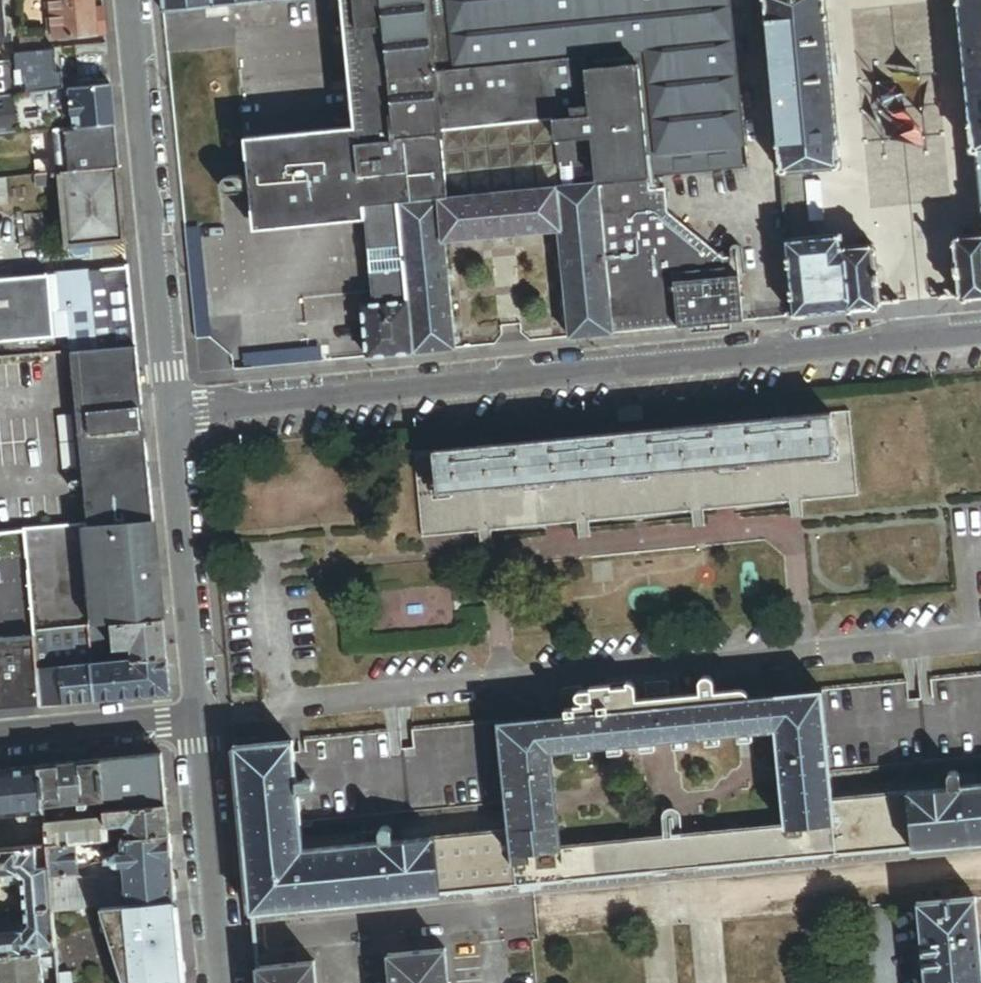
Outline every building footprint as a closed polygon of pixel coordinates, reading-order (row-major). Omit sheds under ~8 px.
[(95,0),(50,0),(53,33),(53,39),(98,34),(96,8),(95,0)] [(164,13),(283,0),(163,0),(164,13)] [(355,129),(356,139),(361,139),(361,138),(391,135),(391,128),(378,0),(343,0),(355,129)] [(420,0),(378,0),(391,128),(433,124),(430,93),(426,55),(420,0)] [(426,55),(499,48),(573,40),(577,79),(586,77),(585,65),(636,60),(636,55),(735,44),(730,0),(420,0),(426,55)] [(779,172),(809,169),(837,166),(840,166),(824,0),(762,0),(779,172)] [(971,151),(978,150),(980,150),(980,0),(955,0),(971,151)] [(106,33),(104,8),(96,8),(98,34),(106,33)] [(20,41),(22,51),(43,50),(42,39),(20,41)] [(503,86),(577,79),(573,40),(499,48),(503,86)] [(111,85),(107,44),(76,46),(80,88),(111,85)] [(747,168),(735,44),(636,55),(636,60),(649,178),(747,168)] [(430,93),(503,86),(499,48),(426,55),(430,93)] [(26,86),(53,83),(52,74),(58,74),(55,50),(22,54),(18,60),(19,72),(24,71),(26,86)] [(596,164),(598,183),(649,178),(636,60),(585,65),(586,77),(591,116),(596,164)] [(12,61),(0,62),(0,96),(15,94),(12,61)] [(591,116),(586,77),(577,79),(503,86),(430,93),(433,124),(439,123),(439,130),(553,120),(591,116)] [(115,125),(111,85),(80,88),(69,89),(72,120),(73,129),(115,125)] [(69,89),(16,95),(0,97),(0,137),(51,132),(50,122),(72,120),(69,89)] [(596,164),(591,116),(553,120),(555,140),(561,139),(563,167),(596,164)] [(73,129),(72,120),(50,122),(51,132),(73,129)] [(553,120),(439,130),(440,135),(422,137),(425,163),(416,164),(420,200),(442,198),(555,187),(559,187),(555,140),(553,120)] [(433,124),(391,128),(391,135),(392,139),(392,140),(422,137),(440,135),(439,130),(439,123),(433,124)] [(115,125),(73,129),(51,132),(55,173),(61,172),(119,167),(115,125)] [(355,129),(244,139),(252,229),(364,219),(356,142),(356,139),(355,129)] [(382,302),(408,300),(399,202),(420,200),(416,164),(425,163),(422,137),(392,140),(392,139),(356,142),(364,219),(371,292),(381,291),(382,302)] [(839,189),(837,166),(809,169),(811,189),(811,192),(839,189)] [(126,241),(119,167),(61,172),(62,183),(69,246),(126,241)] [(796,193),(796,190),(811,189),(809,169),(779,172),(782,194),(796,193)] [(61,172),(55,173),(37,175),(38,187),(58,185),(62,183),(61,172)] [(237,175),(235,175),(225,175),(227,193),(238,192),(241,190),(242,187),(243,182),(241,178),(238,175),(237,175)] [(613,334),(743,321),(737,258),(722,259),(667,213),(665,188),(650,189),(649,178),(598,183),(613,334)] [(570,338),(613,334),(598,183),(559,187),(555,187),(559,231),(570,338)] [(512,236),(559,231),(555,187),(442,198),(446,241),(494,237),(494,238),(503,237),(512,236)] [(413,354),(456,350),(446,241),(442,198),(420,200),(399,202),(408,300),(413,354)] [(200,230),(187,231),(198,342),(210,340),(200,230)] [(954,238),(952,241),(958,297),(961,299),(980,297),(980,235),(954,238)] [(794,316),(877,308),(879,303),(873,247),(842,249),(841,236),(786,241),(794,316)] [(137,345),(129,267),(88,271),(95,349),(137,345)] [(95,349),(88,271),(66,273),(70,312),(72,337),(73,351),(95,349)] [(62,312),(70,312),(66,273),(59,274),(62,312)] [(56,337),(50,274),(0,279),(0,342),(56,337)] [(59,274),(50,274),(56,337),(56,338),(72,337),(70,312),(62,312),(59,274)] [(372,303),(382,302),(381,291),(371,292),(372,303)] [(367,358),(413,354),(408,300),(382,302),(372,303),(361,304),(367,358)] [(57,353),(56,338),(56,337),(0,342),(0,358),(57,353)] [(154,520),(137,345),(95,349),(73,351),(71,352),(86,526),(154,520)] [(319,360),(317,346),(232,355),(233,368),(319,360)] [(646,418),(645,406),(622,408),(623,421),(646,418)] [(853,413),(833,414),(837,455),(439,495),(435,454),(415,456),(423,540),(792,503),(804,502),(861,496),(853,413)] [(837,455),(833,414),(435,454),(439,495),(837,455)] [(163,619),(154,520),(86,526),(96,626),(112,624),(163,619)] [(86,526),(79,527),(89,627),(96,626),(86,526)] [(32,604),(29,571),(5,573),(9,607),(32,604)] [(460,632),(456,587),(366,596),(370,641),(460,632)] [(170,693),(163,619),(112,624),(113,632),(114,650),(132,648),(134,660),(103,662),(92,664),(96,700),(170,693)] [(96,626),(89,627),(91,648),(92,664),(103,662),(101,640),(104,635),(108,635),(113,632),(112,624),(96,626)] [(91,648),(89,627),(34,632),(35,637),(36,653),(47,652),(91,648)] [(35,637),(16,639),(16,648),(4,649),(3,640),(0,641),(0,676),(38,673),(38,669),(36,653),(35,637)] [(47,652),(36,653),(38,669),(49,668),(47,652)] [(66,703),(96,700),(92,664),(62,667),(66,703)] [(41,706),(66,703),(62,667),(49,668),(38,669),(38,673),(41,706)] [(41,706),(38,673),(0,676),(0,709),(40,706),(41,706)] [(931,681),(934,708),(906,711),(903,684),(822,692),(827,739),(830,771),(980,757),(980,676),(931,681)] [(607,713),(630,711),(630,702),(636,702),(635,687),(632,683),(626,681),(627,685),(614,686),(614,685),(590,686),(590,689),(583,689),(583,685),(566,687),(561,692),(560,697),(562,717),(567,717),(575,716),(599,714),(607,713)] [(646,686),(647,700),(669,698),(667,683),(646,686)] [(630,702),(630,711),(747,699),(746,691),(669,698),(647,700),(636,702),(630,702)] [(827,739),(822,692),(747,699),(630,711),(607,713),(599,714),(575,716),(567,717),(562,717),(499,724),(507,804),(509,831),(515,888),(653,874),(699,869),(696,838),(696,835),(685,836),(685,839),(682,839),(682,836),(666,838),(666,840),(663,841),(663,838),(652,839),(652,842),(648,842),(648,840),(635,841),(631,841),(618,843),(614,843),(601,844),(598,845),(586,846),(571,847),(562,848),(561,837),(560,826),(558,812),(555,812),(555,809),(558,808),(557,795),(553,795),(553,792),(557,792),(555,779),(554,763),(553,754),(562,753),(765,734),(775,733),(776,742),(777,744),(827,739)] [(295,755),(302,823),(507,804),(499,724),(421,731),(423,758),(395,761),(392,734),(306,742),(307,754),(295,755)] [(978,785),(947,788),(879,795),(863,796),(833,799),(830,771),(827,739),(777,744),(778,757),(779,770),(782,770),(782,773),(779,773),(781,787),(783,786),(783,789),(781,790),(782,802),(783,816),(784,826),(775,827),(761,829),(749,830),(746,830),(732,832),(729,832),(716,833),(712,833),(699,835),(699,837),(696,838),(699,869),(868,852),(884,851),(980,841),(980,785),(978,785)] [(236,748),(252,913),(338,904),(354,903),(440,895),(435,838),(387,842),(365,845),(304,850),(302,823),(295,755),(294,742),(236,748)] [(162,755),(101,761),(103,783),(113,782),(122,782),(124,799),(125,810),(167,805),(162,755)] [(103,783),(101,761),(40,766),(44,806),(51,805),(79,803),(89,802),(98,801),(104,801),(104,797),(103,783)] [(946,783),(947,788),(978,785),(977,774),(959,775),(958,770),(953,768),(946,769),(944,770),(943,772),(942,778),(943,780),(944,781),(945,783),(946,783)] [(113,782),(103,783),(104,797),(114,796),(113,782)] [(106,819),(105,812),(104,801),(98,801),(99,820),(106,819)] [(51,805),(44,806),(45,825),(52,824),(51,805)] [(170,835),(167,805),(125,810),(105,812),(106,819),(107,827),(121,826),(131,831),(131,838),(170,835)] [(107,827),(106,819),(99,820),(52,824),(45,825),(48,847),(76,844),(108,841),(107,827)] [(365,845),(387,842),(386,838),(390,836),(392,833),(392,831),(391,827),(388,825),(384,824),(382,826),(380,828),(379,832),(364,833),(365,845)] [(121,826),(107,827),(108,841),(123,839),(121,826)] [(515,888),(509,831),(435,838),(440,895),(468,892),(484,891),(515,888)] [(172,861),(170,835),(131,838),(123,839),(124,853),(116,854),(113,856),(112,858),(112,859),(112,860),(112,861),(112,862),(113,863),(115,865),(117,866),(123,866),(130,865),(172,861)] [(80,874),(76,844),(48,847),(49,869),(50,877),(73,875),(80,874)] [(49,869),(48,847),(37,848),(39,869),(49,869)] [(37,848),(17,849),(0,851),(0,875),(3,875),(17,874),(23,878),(24,883),(24,890),(26,911),(53,909),(51,890),(50,877),(49,869),(39,869),(37,848)] [(173,873),(172,861),(130,865),(131,878),(140,876),(173,873)] [(176,900),(173,873),(140,876),(143,904),(176,900)] [(4,885),(18,884),(24,883),(23,878),(17,874),(3,875),(4,885)] [(74,888),(73,875),(50,877),(51,890),(74,888)] [(143,904),(140,876),(131,878),(132,882),(125,883),(127,905),(143,904)] [(118,884),(121,905),(127,905),(125,883),(118,884)] [(53,909),(53,912),(109,907),(121,905),(118,884),(105,885),(89,887),(82,892),(74,888),(51,890),(53,909)] [(926,982),(980,982),(980,956),(975,899),(918,905),(926,982)] [(179,930),(176,900),(143,904),(127,905),(121,905),(109,907),(111,927),(118,936),(179,930)] [(109,907),(53,912),(56,939),(56,942),(75,940),(74,929),(110,926),(111,927),(109,907)] [(53,912),(53,909),(26,911),(27,923),(28,928),(20,934),(19,934),(0,936),(0,958),(46,954),(45,940),(56,939),(53,912)] [(28,928),(27,923),(18,923),(19,934),(20,934),(28,928)] [(111,931),(111,927),(110,926),(74,929),(75,940),(56,942),(57,946),(57,953),(58,965),(59,974),(73,973),(73,975),(121,971),(119,965),(108,932),(111,931)] [(183,965),(179,930),(118,936),(111,927),(111,931),(108,932),(119,965),(127,964),(127,970),(183,965)] [(445,952),(389,957),(392,982),(448,982),(445,952)] [(0,958),(0,982),(44,982),(43,966),(58,965),(57,953),(52,953),(46,954),(0,958)] [(259,982),(316,982),(315,964),(300,966),(301,976),(292,977),(290,967),(258,970),(259,982)] [(183,965),(127,970),(129,982),(133,982),(184,982),(183,965)] [(301,976),(300,966),(290,967),(292,977),(301,976)] [(121,971),(124,982),(128,982),(129,982),(127,970),(121,971)] [(73,975),(74,982),(124,982),(121,971),(73,975)]
